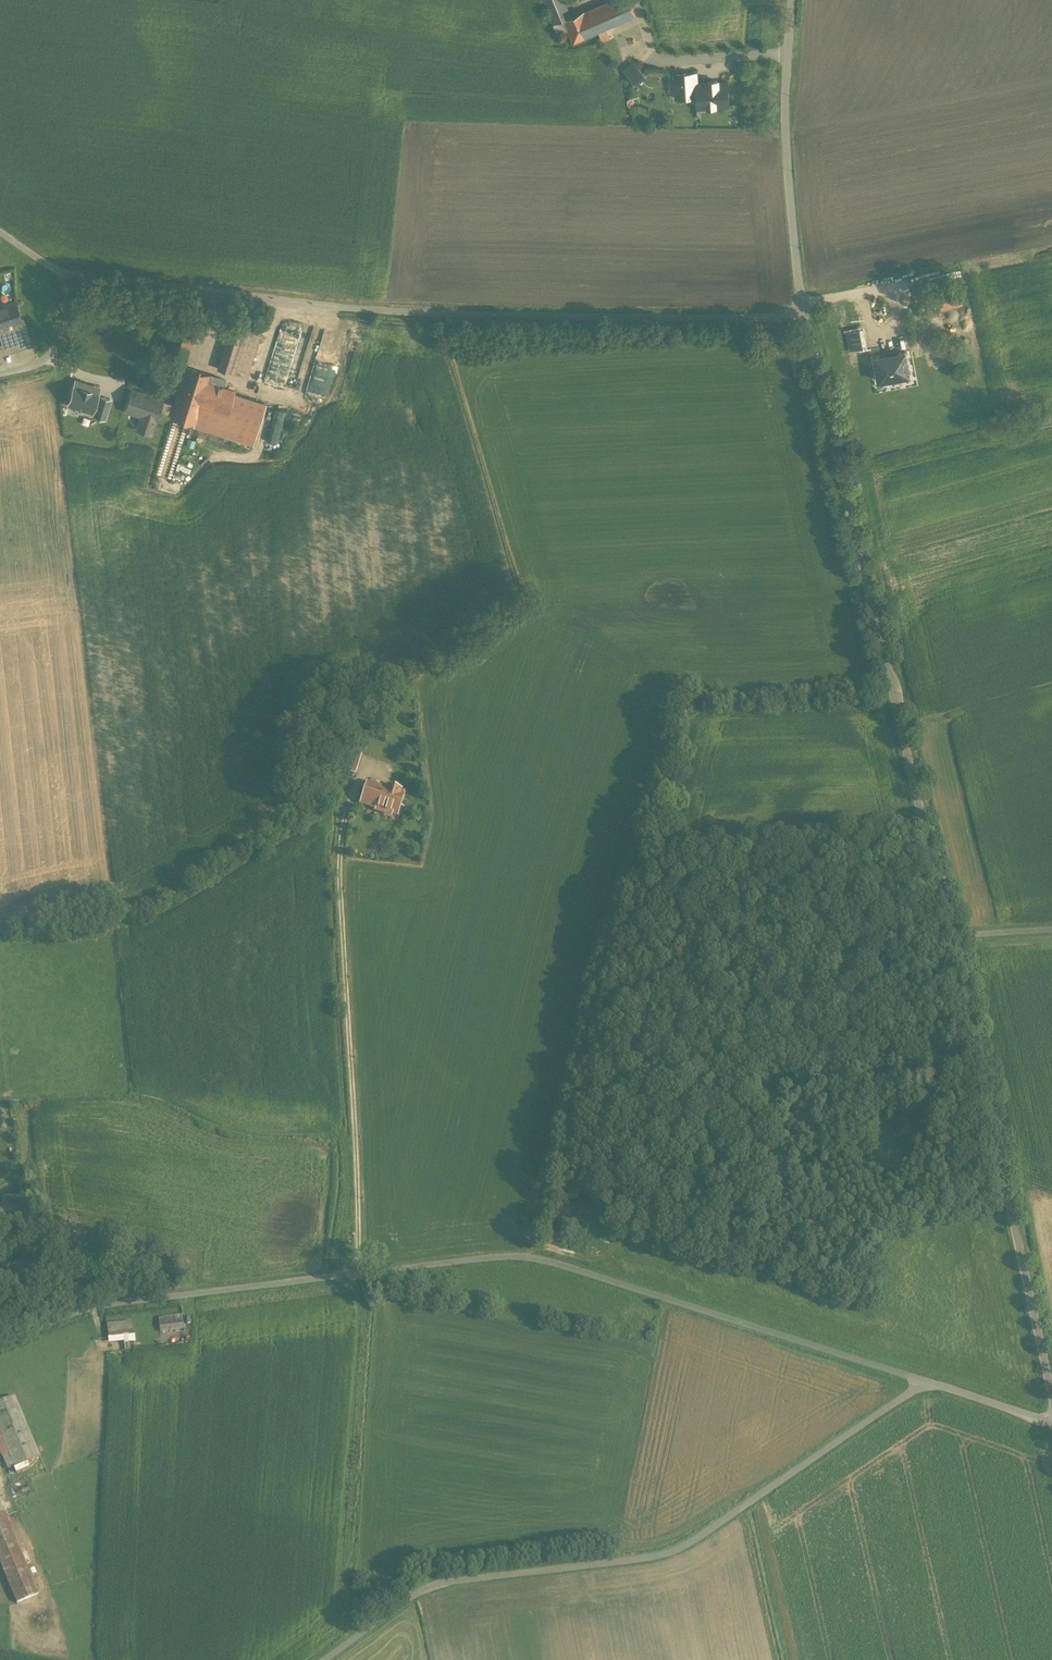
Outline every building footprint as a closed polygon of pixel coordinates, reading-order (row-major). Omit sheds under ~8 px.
[(558,33),(567,29),(563,20),(571,16),(564,0),(544,0),(558,33)] [(586,10),(595,32),(636,15),(629,0),(610,0),(586,10)] [(571,16),(563,20),(567,29),(573,42),(595,32),(586,10),(571,16)] [(634,84),(646,76),(635,59),(623,66),(634,84)] [(696,72),(682,73),(683,87),(676,87),(676,97),(697,96),(696,83),(697,83),(696,72)] [(682,73),(675,74),(676,87),(683,87),(682,73)] [(697,83),(696,83),(697,96),(697,107),(729,105),(727,81),(697,83)] [(957,285),(932,292),(936,310),(961,304),(957,285)] [(0,305),(0,335),(3,344),(1,345),(3,351),(13,348),(12,347),(16,346),(16,349),(30,344),(22,318),(21,318),(15,301),(0,305)] [(250,322),(234,317),(222,356),(221,356),(218,368),(247,377),(265,319),(252,315),(250,322)] [(319,389),(334,333),(323,330),(310,380),(308,379),(306,386),(319,389)] [(266,381),(285,385),(290,359),(271,356),(266,381)] [(220,376),(186,366),(184,374),(184,373),(174,403),(171,414),(170,416),(194,423),(194,422),(199,405),(215,410),(216,410),(227,413),(233,394),(234,390),(224,386),(223,386),(217,384),(220,376)] [(62,404),(105,416),(111,396),(97,393),(99,387),(69,378),(62,404)] [(154,396),(131,389),(125,409),(142,415),(138,428),(137,428),(137,429),(150,433),(155,418),(156,419),(159,410),(162,400),(162,399),(162,398),(161,400),(153,397),(154,396)] [(265,404),(233,394),(227,413),(216,410),(215,410),(199,405),(194,422),(194,423),(194,424),(253,443),(265,404)] [(174,403),(162,400),(159,410),(171,414),(174,403)] [(266,438),(276,441),(280,428),(271,425),(266,438)] [(358,751),(352,749),(344,771),(353,774),(359,755),(357,755),(358,751)] [(400,791),(389,787),(388,787),(387,788),(387,790),(366,783),(366,784),(360,804),(361,804),(375,809),(375,810),(391,816),(391,814),(397,816),(397,815),(404,795),(399,794),(400,791)] [(182,1315),(158,1318),(160,1332),(183,1329),(182,1315)] [(130,1322),(107,1325),(108,1338),(132,1335),(130,1322)] [(0,1402),(0,1432),(14,1467),(39,1457),(14,1397),(0,1402)] [(17,1603),(37,1595),(0,1503),(0,1562),(17,1603)]
